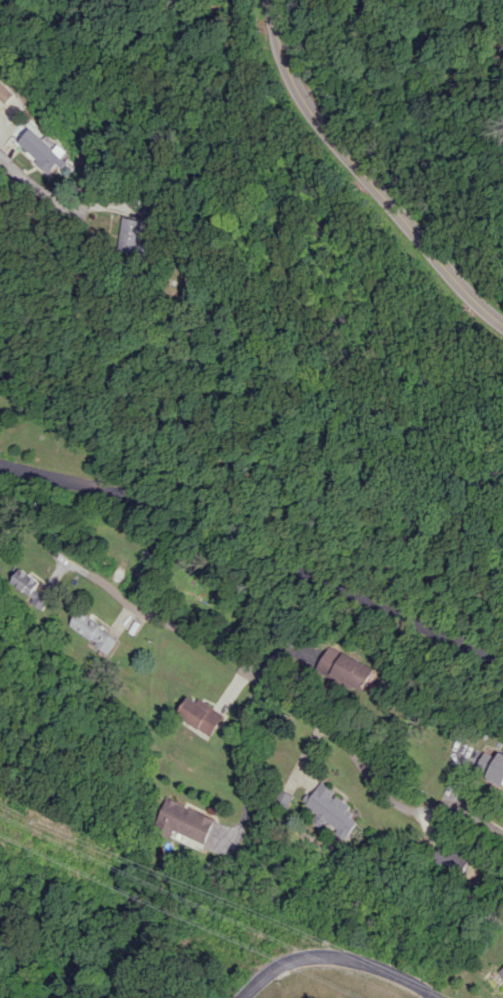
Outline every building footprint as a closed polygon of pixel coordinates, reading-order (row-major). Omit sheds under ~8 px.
[(7,98),(11,103),(20,95),(0,73),(0,104),(7,98)] [(27,151),(54,176),(69,160),(65,157),(71,151),(63,143),(59,148),(44,134),(27,151)] [(146,221),(126,216),(119,248),(139,252),(146,221)] [(53,598),(39,587),(43,582),(24,568),(11,584),(44,609),(53,598)] [(110,653),(121,639),(83,610),(72,625),(110,653)] [(375,669),(328,643),(315,667),(361,693),(375,669)] [(214,736),(228,714),(217,707),(215,711),(192,696),(180,714),(214,736)] [(499,751),(497,756),(485,751),(478,768),(488,772),(486,778),(502,785),(502,753),(499,751)] [(350,837),(360,821),(351,816),(358,804),(323,783),(308,807),(319,814),(315,821),(324,827),(326,823),(350,837)] [(208,844),(219,817),(170,797),(156,830),(174,837),(176,831),(208,844)] [(438,857),(464,873),(473,860),(447,843),(438,857)]
